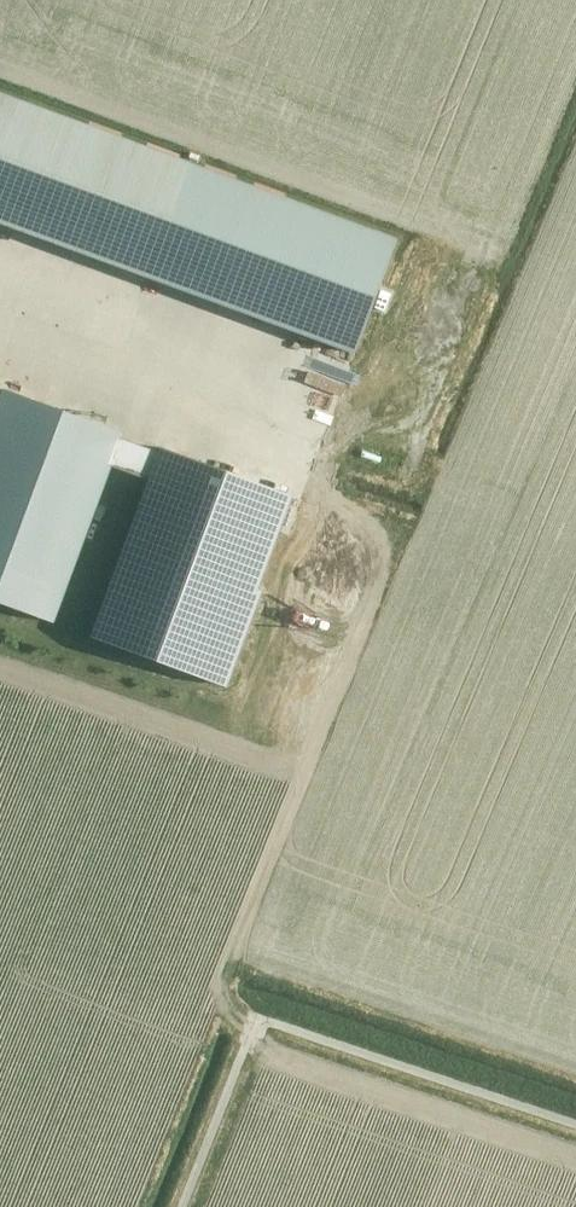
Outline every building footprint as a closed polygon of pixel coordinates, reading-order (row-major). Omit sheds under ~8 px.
[(150,278),(193,163),(0,92),(0,222),(150,278)] [(396,239),(193,163),(152,279),(355,352),(396,239)] [(52,620),(121,434),(0,389),(0,601),(52,620)] [(148,480),(90,637),(221,685),(291,496),(160,448),(158,453),(152,450),(152,452),(125,442),(125,441),(119,438),(109,466),(148,480)]
